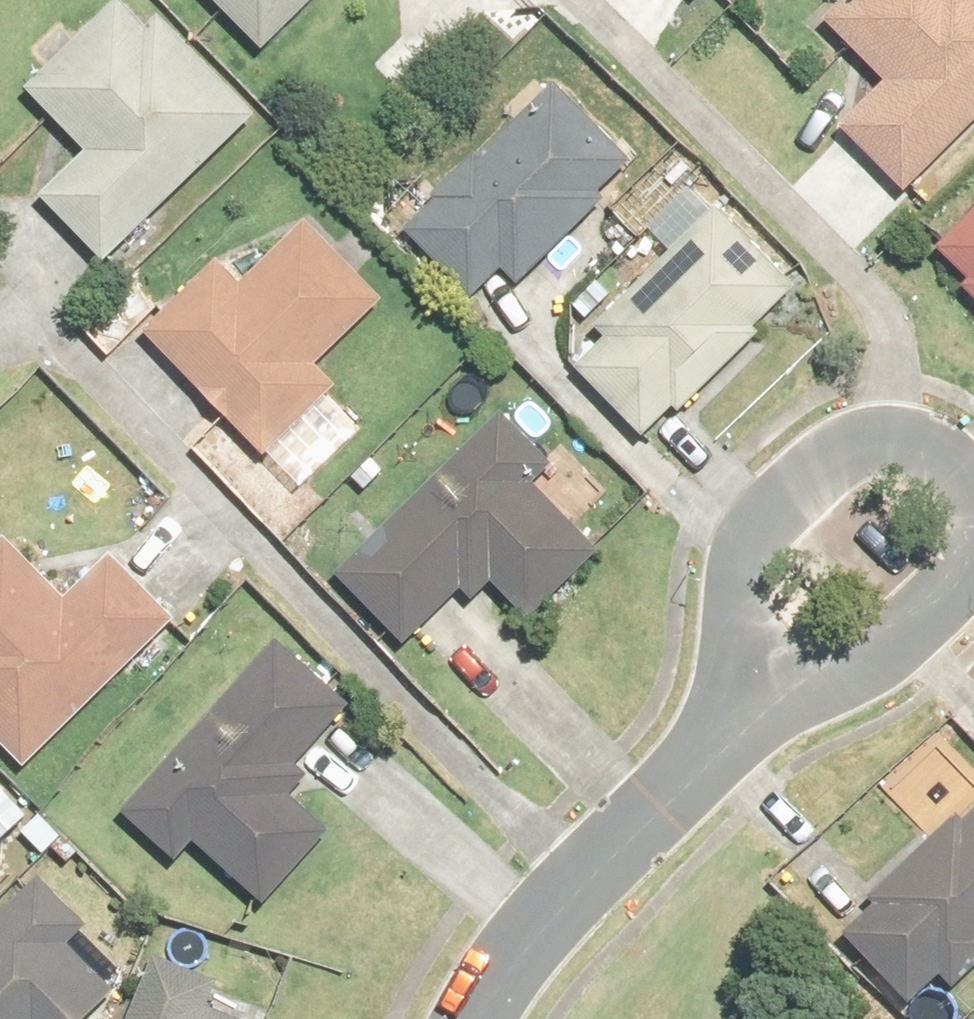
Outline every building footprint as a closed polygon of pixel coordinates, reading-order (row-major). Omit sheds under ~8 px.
[(271,120),(169,13),(154,27),(128,0),(127,0),(37,86),(97,149),(52,191),(121,263),(271,120)] [(269,53),(325,0),(220,0),(269,53)] [(913,194),(973,128),(973,0),(850,0),(832,19),(895,77),(845,131),(913,194)] [(532,286),(649,173),(562,83),(411,229),(477,298),(511,265),(532,286)] [(672,258),(597,329),(609,341),(580,368),(651,444),(805,299),(698,185),(647,232),(672,258)] [(325,358),(381,305),(307,226),(245,283),(226,262),(154,329),(273,457),(350,385),(325,358)] [(950,261),(973,283),(973,234),(950,261)] [(510,577),(548,616),(608,556),(528,477),(549,457),(507,414),(347,575),(412,640),(472,579),(490,597),(510,577)] [(18,536),(0,553),(0,739),(32,772),(185,623),(117,553),(75,595),(18,536)] [(283,781),(355,704),(285,639),(130,807),(184,857),(203,836),(273,901),(338,832),(283,781)] [(846,926),(931,1018),(973,980),(973,810),(846,926)] [(12,876),(0,863),(0,888),(12,876)] [(129,986),(85,943),(100,928),(45,875),(0,921),(0,1018),(98,1018),(129,986)] [(159,957),(135,1018),(242,1018),(213,1008),(224,981),(159,957)]
